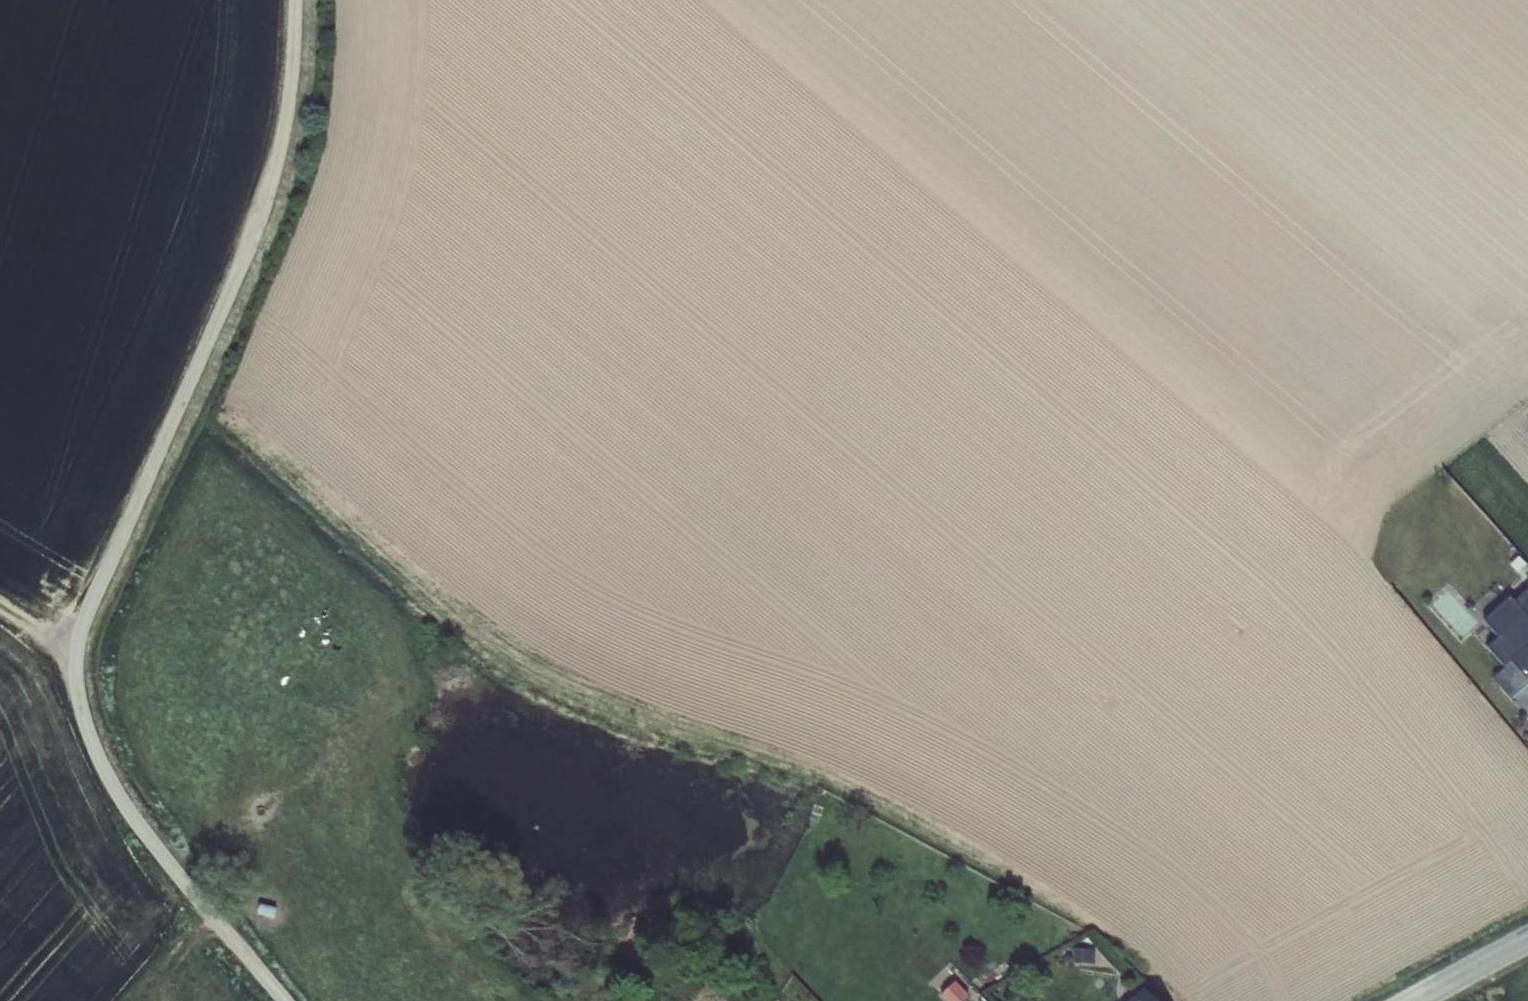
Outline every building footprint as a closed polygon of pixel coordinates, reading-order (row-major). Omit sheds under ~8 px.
[(1527,566),(1519,558),(1510,566),(1518,575),(1527,566)] [(1515,604),(1510,599),(1483,623),(1498,640),(1487,650),(1504,670),(1510,664),(1526,681),(1527,679),(1527,591),(1515,604)] [(1510,664),(1504,670),(1493,681),(1508,698),(1526,681),(1510,664)] [(1149,992),(1140,1000),(1157,1000),(1149,992)]
